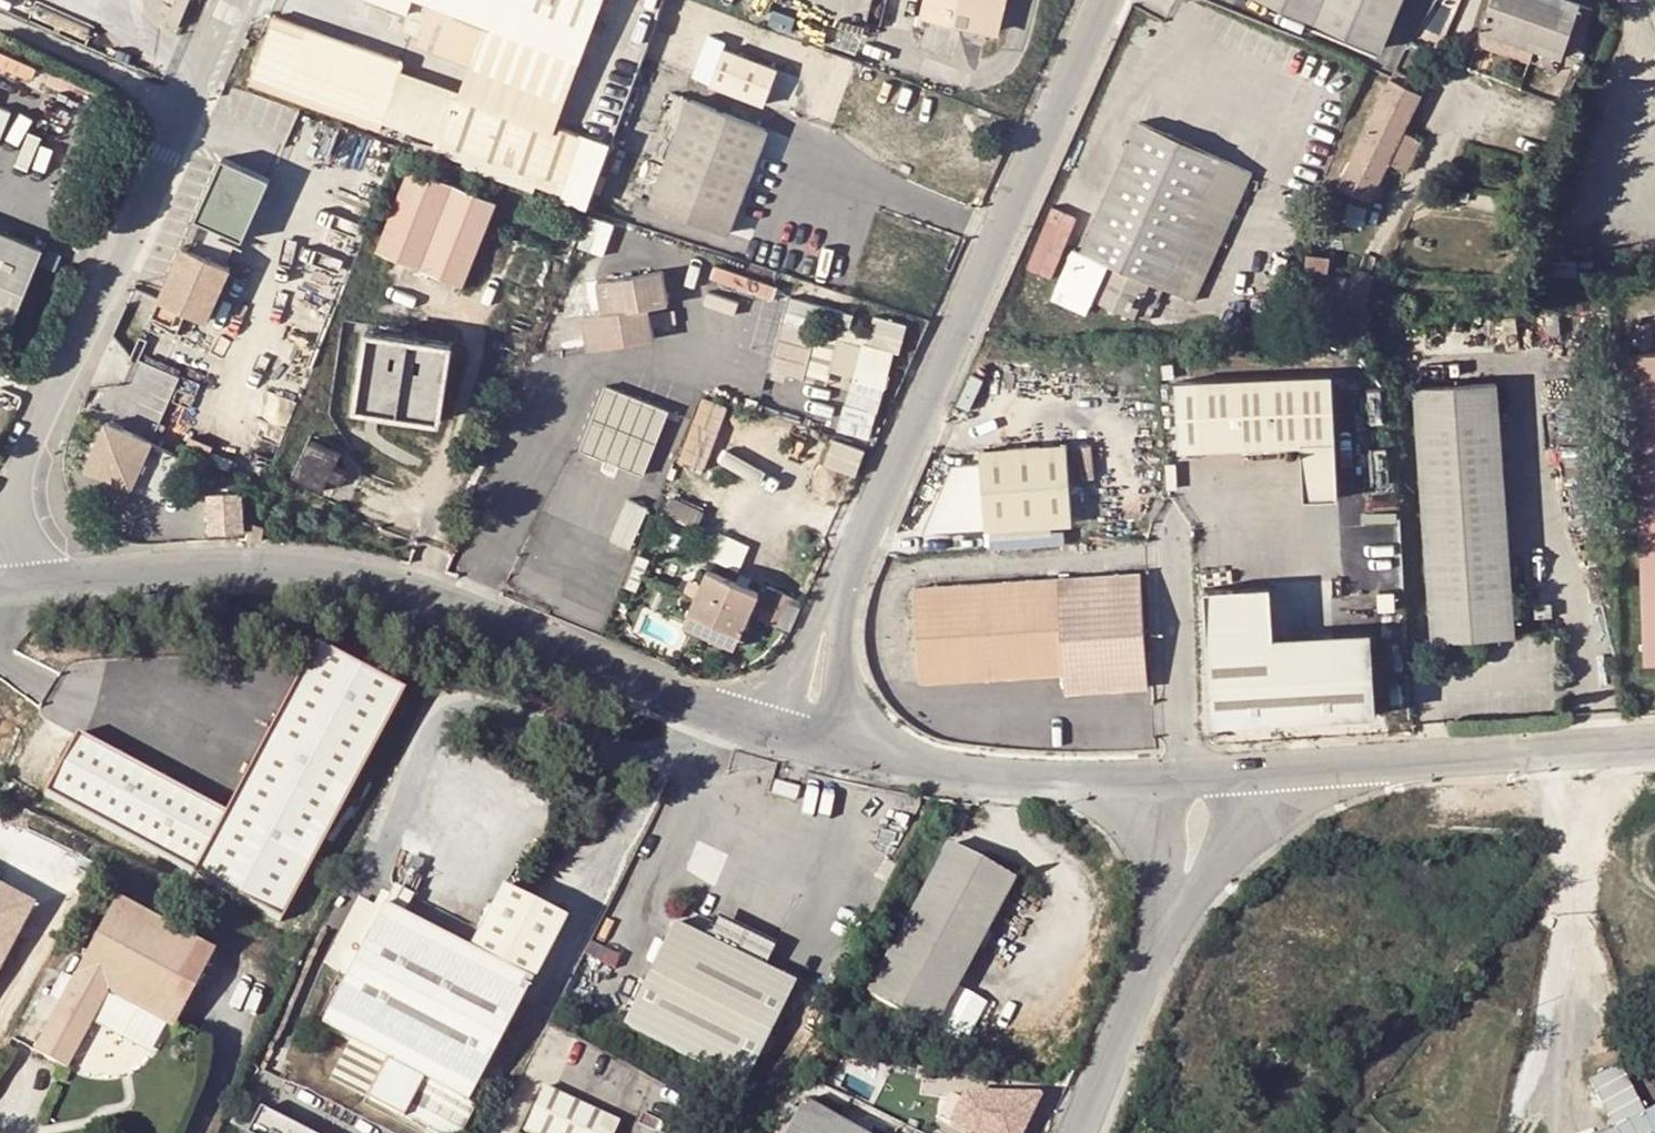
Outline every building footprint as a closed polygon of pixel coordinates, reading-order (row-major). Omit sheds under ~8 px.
[(163,21),(174,26),(186,0),(172,0),(163,21)] [(581,57),(603,0),(383,0),(412,11),(405,28),(426,36),(438,4),(489,23),(581,57)] [(918,15),(985,30),(992,0),(922,0),(918,15)] [(985,30),(1000,33),(1007,0),(992,0),(985,30)] [(1372,42),(1391,0),(1277,0),(1372,42)] [(1563,54),(1569,37),(1582,42),(1588,23),(1575,19),(1580,3),(1571,0),(1492,0),(1478,42),(1487,45),(1491,31),(1563,54)] [(1580,3),(1575,19),(1588,23),(1593,7),(1580,3)] [(551,132),(581,57),(489,23),(438,4),(426,36),(475,56),(458,98),(271,29),(257,66),(540,171),(555,133),(551,132)] [(721,41),(705,36),(690,77),(706,83),(721,41)] [(1577,59),(1582,42),(1569,37),(1563,54),(1577,59)] [(774,68),(719,49),(707,83),(762,102),(774,68)] [(1370,200),(1386,166),(1404,127),(1419,93),(1401,85),(1404,79),(1392,73),(1340,186),(1370,200)] [(651,204),(729,232),(766,127),(687,100),(662,172),(651,204)] [(1110,264),(1094,299),(1133,316),(1148,281),(1191,300),(1248,173),(1137,122),(1080,252),(1110,264)] [(1404,127),(1386,166),(1400,172),(1404,174),(1421,136),(1416,133),(1404,127)] [(584,144),(555,133),(540,171),(569,182),(584,144)] [(271,177),(224,156),(198,217),(245,238),(271,177)] [(632,198),(651,204),(662,172),(644,166),(632,198)] [(385,250),(467,288),(505,206),(423,168),(385,250)] [(1349,203),(1344,221),(1362,225),(1367,207),(1349,203)] [(1302,291),(1322,295),(1324,283),(1333,222),(1313,219),(1302,291)] [(2,334),(39,244),(0,227),(0,333),(2,334)] [(234,266),(186,245),(155,315),(183,327),(190,311),(210,320),(234,266)] [(603,314),(584,317),(589,350),(653,340),(649,310),(668,307),(663,274),(598,284),(603,314)] [(1319,314),(1340,317),(1345,286),(1324,283),(1322,295),(1321,306),(1319,314)] [(1321,306),(1322,295),(1302,291),(1300,303),(1321,306)] [(1555,311),(1543,311),(1545,336),(1557,335),(1555,311)] [(454,345),(369,326),(352,402),(437,422),(454,345)] [(780,326),(767,375),(801,384),(813,335),(780,326)] [(1634,355),(1642,659),(1654,659),(1654,354),(1634,355)] [(1335,378),(1179,383),(1182,453),(1303,449),(1305,505),(1340,504),(1335,378)] [(1505,381),(1418,383),(1429,636),(1513,632),(1505,381)] [(644,473),(668,411),(606,387),(582,449),(644,473)] [(684,459),(709,468),(730,403),(704,395),(684,459)] [(154,444),(109,423),(87,468),(133,489),(154,444)] [(185,459),(206,469),(215,447),(194,438),(185,459)] [(836,440),(831,465),(862,471),(867,446),(836,440)] [(307,442),(289,476),(317,491),(322,481),(332,486),(339,474),(329,469),(336,457),(307,442)] [(983,451),(983,461),(955,462),(927,530),(1070,519),(1066,445),(983,451)] [(1106,523),(1102,457),(1076,459),(1080,525),(1106,523)] [(234,488),(201,492),(206,532),(240,527),(234,488)] [(639,547),(650,503),(628,497),(616,541),(639,547)] [(704,520),(707,506),(679,499),(675,513),(704,520)] [(256,529),(245,525),(239,539),(256,539),(256,529)] [(653,563),(638,556),(624,589),(639,595),(653,563)] [(1056,579),(984,582),(912,586),(916,680),(988,676),(1060,672),(1061,691),(1145,687),(1137,575),(1056,579)] [(744,639),(762,599),(708,576),(701,592),(697,601),(691,616),(744,639)] [(691,598),(697,601),(701,592),(695,589),(691,598)] [(1270,591),(1203,595),(1212,724),(1376,715),(1371,637),(1272,644),(1270,591)] [(738,651),(744,639),(691,616),(685,629),(738,651)] [(224,815),(75,734),(43,792),(280,920),(402,694),(314,646),(224,815)] [(793,799),(797,786),(773,779),(769,792),(793,799)] [(929,1030),(1008,883),(943,848),(864,996),(929,1030)] [(360,936),(509,1013),(553,928),(562,911),(547,903),(501,879),(466,945),(380,898),(360,936)] [(0,888),(0,966),(34,907),(0,888)] [(106,994),(170,1030),(213,954),(117,900),(34,1049),(64,1068),(106,994)] [(679,926),(627,1024),(746,1086),(765,1052),(771,1040),(798,987),(679,926)] [(347,1032),(466,1094),(509,1013),(360,936),(319,1017),(347,1032)] [(347,1032),(327,1072),(443,1132),(455,1132),(473,1098),(466,1094),(347,1032)] [(778,1044),(771,1040),(765,1052),(772,1055),(778,1044)] [(1650,1111),(1628,1063),(1594,1078),(1617,1129),(1608,1132),(1654,1132),(1654,1108),(1650,1111)] [(622,1122),(547,1083),(525,1124),(542,1132),(616,1132),(622,1122)] [(946,1124),(960,1096),(945,1096),(934,1118),(946,1124)] [(960,1096),(946,1124),(965,1132),(1017,1132),(1034,1097),(960,1096)] [(800,1104),(795,1112),(786,1107),(772,1132),(853,1132),(800,1104)] [(255,1115),(245,1132),(289,1132),(255,1115)]
